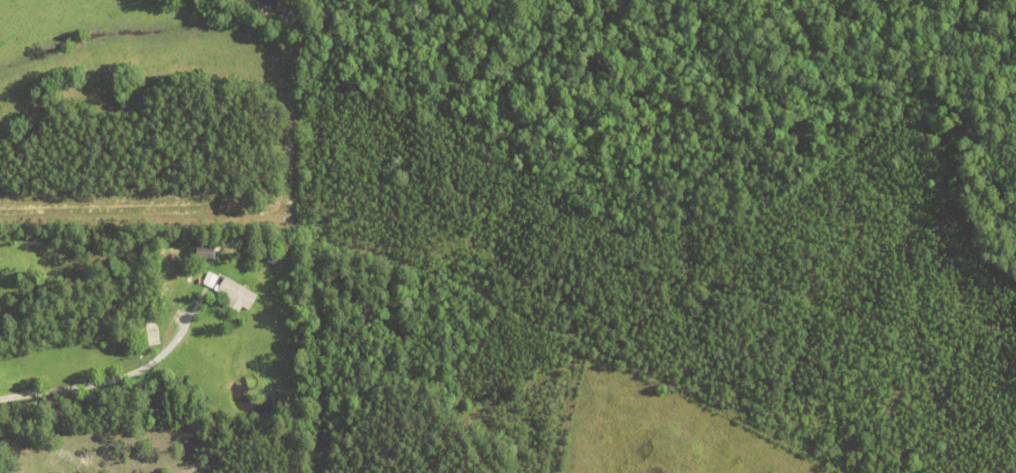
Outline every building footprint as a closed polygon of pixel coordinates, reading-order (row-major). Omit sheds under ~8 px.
[(197,260),(197,247),(216,247),(215,260),(197,260)] [(203,284),(208,272),(218,277),(213,288),(203,284)] [(227,307),(231,300),(214,291),(217,285),(220,287),(226,277),(258,296),(249,311),(243,307),(239,314),(227,307)]
